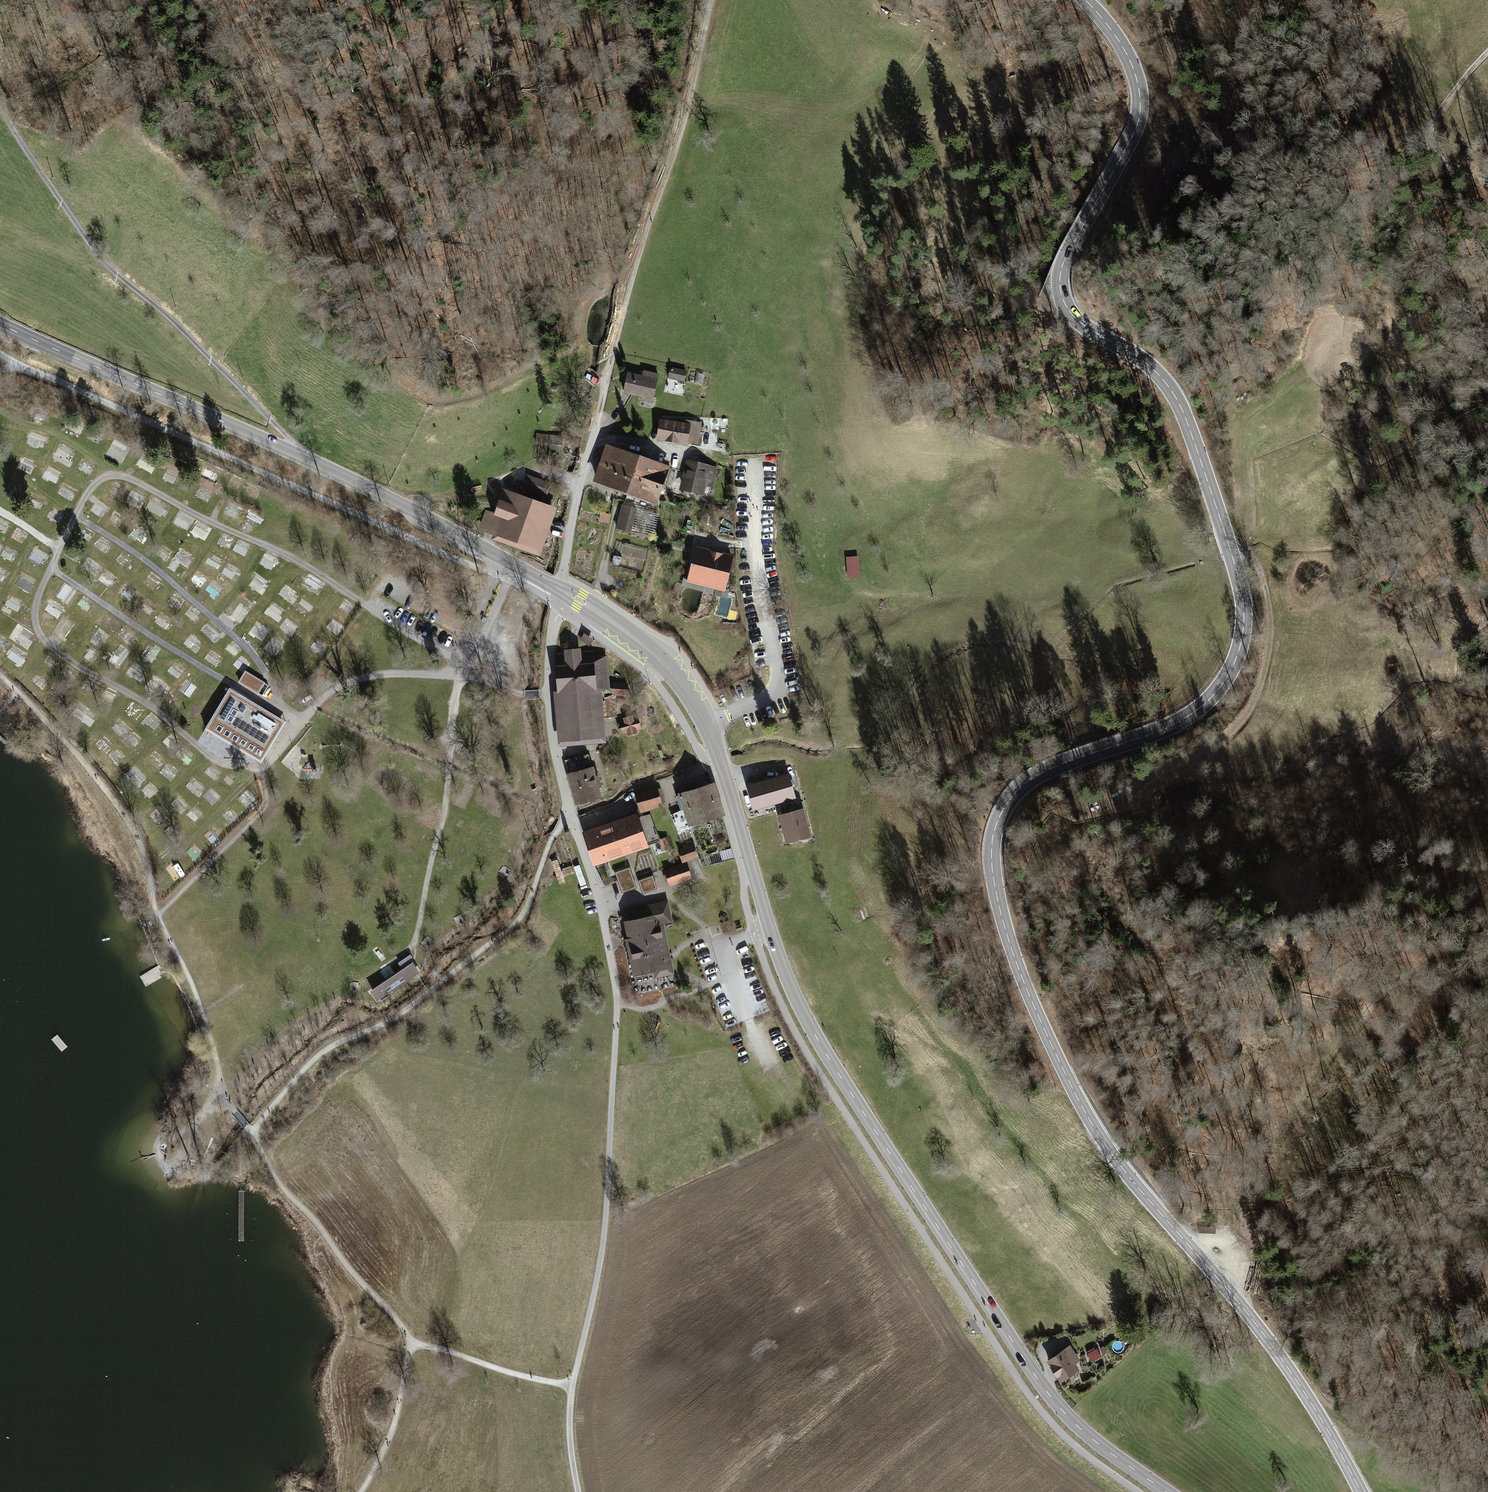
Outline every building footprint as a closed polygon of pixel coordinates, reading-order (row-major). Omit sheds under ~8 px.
[(686,372),(671,369),(669,377),(684,380),(686,372)] [(628,374),(624,393),(643,397),(642,401),(651,403),(658,375),(644,372),(643,377),(628,374)] [(697,372),(695,382),(701,383),(703,374),(697,372)] [(72,417),(70,428),(82,431),(85,420),(72,417)] [(677,424),(661,422),(659,437),(697,444),(700,423),(678,419),(677,424)] [(551,435),(538,434),(535,459),(542,460),(544,444),(550,445),(550,443),(561,444),(561,437),(551,436),(551,435)] [(63,441),(56,452),(68,458),(75,447),(63,441)] [(111,442),(108,456),(122,459),(125,444),(111,442)] [(639,457),(605,446),(601,457),(605,458),(597,481),(628,492),(639,457)] [(153,473),(160,463),(142,453),(136,463),(153,473)] [(23,454),(17,466),(31,472),(37,461),(23,454)] [(640,454),(639,457),(628,492),(640,496),(640,497),(654,502),(660,487),(663,488),(670,468),(667,467),(645,459),(646,456),(640,454)] [(91,473),(97,462),(85,456),(79,466),(91,473)] [(683,488),(700,492),(703,482),(712,484),(716,470),(690,463),(683,488)] [(49,464),(43,475),(57,482),(63,471),(49,464)] [(163,478),(174,482),(179,470),(168,466),(163,478)] [(228,487),(238,490),(242,478),(232,475),(228,487)] [(526,476),(522,487),(546,496),(550,485),(526,476)] [(65,480),(59,493),(72,500),(79,487),(65,480)] [(108,493),(113,496),(120,483),(115,480),(108,493)] [(250,483),(244,493),(257,499),(262,490),(250,483)] [(196,493),(208,501),(215,492),(202,484),(196,493)] [(147,497),(131,489),(125,501),(141,510),(147,497)] [(28,502),(42,508),(46,497),(33,492),(28,502)] [(152,495),(146,509),(162,516),(168,501),(152,495)] [(476,524),(486,527),(485,529),(504,536),(535,547),(551,502),(544,500),(542,505),(515,496),(511,506),(501,502),(492,497),(487,512),(482,509),(476,524)] [(224,510),(234,515),(240,504),(230,499),(224,510)] [(54,505),(48,516),(60,523),(66,512),(54,505)] [(623,505),(617,528),(630,532),(636,509),(623,505)] [(180,510),(173,521),(187,529),(194,518),(180,510)] [(244,520),(255,527),(262,516),(251,510),(244,520)] [(6,534),(13,522),(0,514),(0,530),(6,534)] [(324,529),(335,534),(340,525),(328,520),(324,529)] [(130,531),(142,541),(151,532),(138,521),(130,531)] [(194,522),(191,533),(207,536),(210,525),(194,522)] [(222,531),(217,542),(230,547),(234,536),(222,531)] [(238,538),(232,550),(245,556),(252,544),(238,538)] [(163,557),(170,547),(161,542),(155,552),(163,557)] [(33,545),(30,558),(39,560),(43,548),(33,545)] [(183,545),(172,560),(183,568),(194,554),(183,545)] [(124,549),(116,559),(128,568),(136,558),(124,549)] [(731,558),(697,549),(690,579),(724,587),(731,558)] [(266,550),(260,562),(272,569),(279,557),(266,550)] [(90,554),(82,565),(90,571),(98,561),(90,554)] [(621,557),(614,555),(612,563),(619,564),(621,557)] [(862,578),(860,557),(849,558),(851,579),(862,578)] [(229,561),(221,572),(233,579),(240,568),(229,561)] [(3,581),(9,570),(0,565),(0,580),(3,581)] [(359,566),(355,572),(369,579),(372,573),(359,566)] [(102,574),(117,582),(120,575),(106,568),(102,574)] [(199,568),(191,577),(201,587),(209,579),(199,568)] [(152,569),(144,579),(155,588),(163,579),(152,569)] [(318,590),(322,578),(307,573),(303,585),(318,590)] [(249,586),(263,593),(269,582),(255,574),(249,586)] [(31,592),(34,585),(18,579),(15,586),(31,592)] [(213,579),(205,589),(217,598),(224,588),(213,579)] [(57,593),(68,602),(78,590),(66,581),(57,593)] [(285,581),(278,593),(293,602),(301,590),(285,581)] [(136,596),(139,591),(126,582),(122,588),(136,596)] [(396,586),(390,599),(439,618),(442,609),(418,599),(419,596),(396,586)] [(180,610),(188,600),(176,589),(167,599),(180,610)] [(723,601),(733,602),(734,592),(724,591),(723,601)] [(12,593),(6,604),(18,610),(24,600),(12,593)] [(84,593),(77,603),(87,611),(95,601),(84,593)] [(296,608),(307,615),(314,605),(304,598),(296,608)] [(146,599),(142,608),(149,611),(153,602),(146,599)] [(264,611),(278,621),(286,611),(272,601),(264,611)] [(230,614),(241,623),(251,611),(240,602),(230,614)] [(184,613),(195,622),(204,613),(193,603),(184,613)] [(96,620),(107,627),(114,617),(103,610),(96,620)] [(155,623),(170,628),(174,615),(160,611),(155,623)] [(63,614),(52,632),(64,639),(75,621),(63,614)] [(287,615),(279,626),(292,635),(300,625),(287,615)] [(326,627),(339,635),(346,624),(334,615),(326,627)] [(213,629),(217,623),(210,618),(202,630),(215,639),(219,633),(213,629)] [(258,620),(250,631),(263,640),(271,629),(258,620)] [(19,622),(15,629),(31,637),(34,631),(19,622)] [(99,626),(90,638),(102,647),(111,634),(99,626)] [(190,633),(184,645),(197,651),(203,639),(190,633)] [(0,635),(0,648),(7,651),(11,638),(0,634),(0,635)] [(318,635),(311,645),(323,655),(330,645),(318,635)] [(584,635),(581,639),(589,645),(592,641),(584,635)] [(272,636),(264,647),(276,656),(284,644),(272,636)] [(228,647),(236,652),(241,644),(232,639),(228,647)] [(154,662),(161,647),(148,641),(141,656),(154,662)] [(122,665),(131,649),(119,642),(110,658),(122,665)] [(23,665),(30,653),(14,644),(7,656),(23,665)] [(212,648),(205,657),(216,665),(223,656),(212,648)] [(564,738),(598,736),(594,688),(606,687),(604,656),(593,657),(593,651),(579,652),(579,651),(566,652),(566,653),(556,654),(564,738)] [(245,670),(250,659),(239,654),(235,665),(245,670)] [(139,681),(149,671),(135,659),(126,670),(139,681)] [(173,659),(167,671),(180,678),(186,666),(173,659)] [(257,679),(245,672),(239,682),(251,689),(257,679)] [(38,673),(33,679),(42,688),(48,683),(38,673)] [(157,673),(148,681),(159,692),(167,684),(157,673)] [(187,677),(179,688),(190,695),(198,684),(187,677)] [(265,683),(257,679),(251,689),(259,693),(265,683)] [(626,684),(614,683),(614,693),(625,694),(626,684)] [(230,689),(205,729),(261,762),(285,722),(230,689)] [(166,707),(177,710),(181,697),(171,694),(166,707)] [(216,719),(265,748),(280,723),(231,694),(216,719)] [(133,699),(125,709),(138,719),(146,710),(133,699)] [(79,718),(91,725),(97,713),(84,707),(79,718)] [(143,719),(154,730),(163,722),(152,710),(143,719)] [(122,717),(112,724),(120,735),(130,728),(122,717)] [(625,722),(621,723),(623,732),(628,731),(629,734),(636,732),(635,729),(640,727),(638,719),(633,720),(632,717),(624,719),(625,722)] [(132,730),(125,740),(137,747),(144,737),(132,730)] [(105,734),(96,743),(107,753),(116,744),(105,734)] [(119,747),(110,754),(118,765),(128,757),(119,747)] [(187,766),(193,760),(181,747),(175,753),(187,766)] [(388,764),(401,754),(394,747),(382,757),(388,764)] [(156,748),(146,757),(156,767),(166,758),(156,748)] [(294,749),(284,759),(294,768),(303,759),(294,749)] [(594,777),(588,754),(566,760),(577,802),(599,796),(597,788),(601,787),(598,776),(594,777)] [(137,786),(147,779),(136,764),(126,772),(137,786)] [(224,779),(230,785),(237,779),(231,773),(224,779)] [(194,775),(185,785),(197,794),(205,784),(194,775)] [(786,777),(749,787),(755,807),(792,797),(786,777)] [(153,800),(161,790),(149,780),(141,790),(153,800)] [(212,785),(203,795),(214,805),(223,795),(212,785)] [(713,785),(698,790),(707,818),(722,813),(713,785)] [(248,787),(238,796),(249,807),(258,798),(248,787)] [(657,789),(636,796),(640,811),(662,804),(657,789)] [(707,818),(698,790),(684,794),(677,796),(681,810),(686,808),(687,811),(672,818),(677,831),(689,827),(688,824),(707,818)] [(171,802),(182,813),(191,804),(180,793),(171,802)] [(375,800),(387,806),(390,799),(377,794),(375,800)] [(486,800),(480,808),(495,820),(501,812),(486,800)] [(150,814),(159,825),(168,818),(159,807),(150,814)] [(223,814),(232,823),(240,816),(232,807),(223,814)] [(801,811),(782,816),(788,840),(808,835),(801,811)] [(636,818),(618,825),(627,851),(659,840),(649,815),(637,819),(636,818)] [(212,842),(222,835),(214,825),(205,833),(212,842)] [(595,829),(583,832),(594,862),(627,851),(618,825),(596,832),(595,829)] [(666,837),(661,839),(665,850),(670,848),(666,837)] [(195,861),(205,853),(196,842),(186,850),(195,861)] [(693,845),(679,850),(684,861),(697,856),(693,845)] [(167,864),(173,879),(184,875),(179,860),(167,864)] [(685,865),(667,871),(671,883),(689,877),(685,865)] [(636,887),(629,867),(615,872),(622,892),(636,887)] [(652,875),(638,880),(643,893),(657,888),(652,875)] [(666,964),(670,963),(661,920),(670,918),(667,902),(654,905),(666,964)] [(627,925),(637,970),(653,967),(655,976),(672,973),(670,963),(666,964),(654,905),(628,911),(631,924),(627,925)] [(730,930),(727,921),(722,923),(725,932),(730,930)] [(399,962),(400,965),(412,957),(410,955),(399,962)] [(411,966),(373,992),(378,1000),(416,974),(411,966)] [(1070,1347),(1049,1360),(1061,1379),(1077,1369),(1073,1363),(1079,1360),(1070,1347)] [(1086,1354),(1089,1360),(1097,1355),(1094,1349),(1086,1354)]
